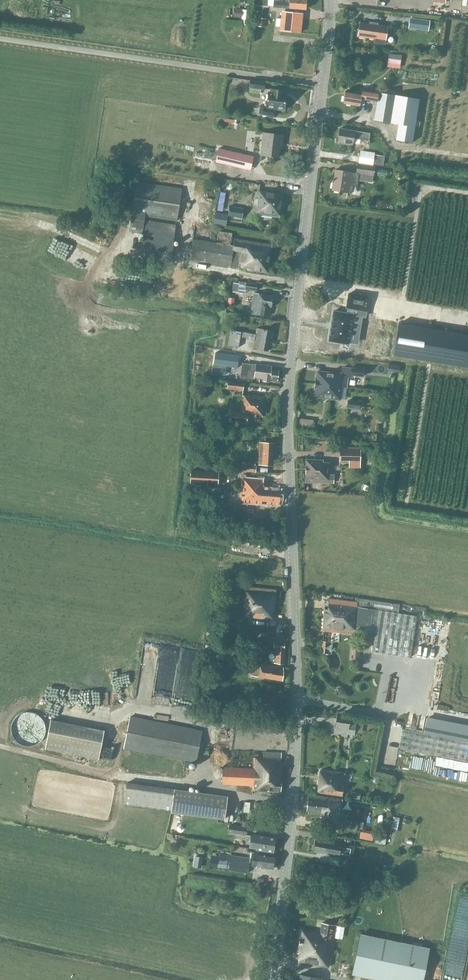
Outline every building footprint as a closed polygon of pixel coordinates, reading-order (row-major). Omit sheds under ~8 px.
[(307,0),(275,0),(274,7),(290,8),(306,10),(307,0)] [(301,31),(302,13),(285,12),(283,31),(301,33),(301,31)] [(410,18),(409,25),(417,26),(417,29),(429,31),(430,21),(410,18)] [(378,25),(378,22),(370,21),(370,24),(360,23),(359,28),(356,29),(356,33),(358,34),(358,36),(375,38),(375,42),(385,44),(388,27),(378,25)] [(250,80),(249,87),(264,89),(265,82),(250,80)] [(275,109),(284,110),(285,95),(284,95),(284,91),(271,89),(271,92),(268,92),(266,106),(259,105),(258,114),(274,116),(275,109)] [(343,101),(344,102),(344,103),(360,106),(361,99),(378,101),(379,92),(363,90),(362,94),(346,92),(345,97),(344,98),(343,101)] [(419,99),(379,92),(378,101),(374,120),(399,124),(396,139),(412,142),(419,99)] [(337,142),(353,145),(354,138),(368,141),(370,133),(339,128),(339,132),(338,132),(337,138),(338,138),(337,142)] [(264,133),(261,155),(277,157),(279,143),(281,144),(282,135),(264,133)] [(245,169),(248,155),(219,148),(215,162),(245,169)] [(368,164),(373,164),(374,155),(361,153),(359,162),(368,164)] [(374,155),(373,164),(383,165),(384,157),(374,155)] [(356,174),(335,171),(332,191),(348,193),(352,193),(353,186),(357,187),(359,175),(374,177),(376,167),(358,164),(356,174)] [(283,184),(283,176),(280,176),(280,192),(289,191),(288,183),(283,184)] [(135,197),(129,232),(143,234),(145,216),(177,221),(182,189),(137,182),(135,197)] [(256,212),(256,214),(279,217),(282,194),(258,191),(256,208),(254,208),(254,211),(256,212)] [(186,194),(185,220),(202,220),(203,195),(186,194)] [(230,206),(228,217),(242,219),(244,208),(230,206)] [(228,214),(216,212),(214,225),(226,227),(228,214)] [(141,251),(170,256),(176,225),(147,219),(141,251)] [(245,268),(245,270),(267,273),(268,263),(270,262),(271,257),(270,255),(271,245),(234,239),(233,245),(230,244),(232,234),(219,231),(217,243),(193,239),(190,260),(238,267),(245,268)] [(91,255),(86,269),(92,271),(96,257),(91,255)] [(221,281),(219,291),(226,293),(228,283),(221,281)] [(247,282),(246,289),(257,291),(258,284),(247,282)] [(333,307),(328,336),(348,339),(352,310),(358,311),(359,305),(366,306),(368,292),(347,289),(345,303),(347,303),(346,309),(333,307)] [(255,312),(255,314),(270,316),(271,307),(273,296),(254,293),(252,304),(251,312),(255,312)] [(393,355),(467,367),(467,335),(398,323),(393,355)] [(256,329),(255,334),(254,340),(253,348),(267,351),(270,338),(271,337),(272,333),(271,332),(271,331),(256,329)] [(231,330),(228,345),(239,347),(241,332),(231,330)] [(305,330),(303,351),(322,353),(323,346),(319,346),(321,332),(305,330)] [(238,368),(239,355),(216,353),(214,365),(226,366),(238,368)] [(243,362),(241,378),(255,379),(255,378),(263,379),(263,380),(277,382),(279,371),(271,370),(272,366),(243,362)] [(315,379),(315,384),(342,387),(347,387),(348,377),(352,377),(352,375),(351,375),(352,368),(343,367),(342,374),(317,371),(316,379),(315,379)] [(352,368),(351,375),(352,375),(363,376),(364,369),(352,368)] [(227,388),(243,390),(244,383),(228,381),(227,388)] [(315,384),(314,389),(315,389),(314,397),(340,400),(342,387),(315,384)] [(230,411),(229,421),(246,423),(247,416),(257,417),(257,415),(263,416),(265,397),(249,395),(249,396),(242,396),(240,412),(230,411)] [(348,400),(347,407),(360,409),(361,402),(348,400)] [(260,449),(259,464),(272,465),(273,443),(260,442),(260,449)] [(340,449),(340,462),(361,462),(361,449),(340,449)] [(306,460),(305,482),(334,483),(334,474),(330,474),(330,463),(323,462),(323,460),(306,460)] [(191,471),(190,483),(218,484),(219,472),(191,471)] [(241,501),(278,504),(279,491),(260,490),(261,479),(243,478),(242,479),(241,479),(240,483),(242,484),(241,501)] [(242,616),(249,617),(250,618),(253,619),(256,617),(271,618),(272,612),(274,613),(276,590),(245,587),(242,616)] [(400,605),(356,598),(355,604),(357,604),(355,630),(375,633),(372,651),(410,657),(417,616),(399,613),(400,605)] [(355,633),(355,630),(357,604),(355,604),(328,600),(328,609),(324,609),(322,631),(355,633)] [(249,640),(248,646),(260,648),(261,641),(249,640)] [(282,663),(284,643),(274,642),(274,648),(275,648),(274,663),(282,663)] [(217,646),(208,645),(206,660),(214,661),(217,646)] [(251,675),(281,680),(283,666),(253,662),(251,675)] [(169,709),(185,711),(188,692),(172,690),(169,709)] [(337,715),(334,734),(348,736),(348,734),(354,735),(356,722),(350,721),(351,718),(337,715)] [(124,748),(196,762),(202,731),(131,716),(124,748)] [(399,748),(467,762),(467,735),(425,727),(424,734),(403,729),(399,748)] [(100,759),(104,739),(49,729),(46,748),(100,759)] [(221,784),(252,785),(251,790),(280,791),(281,766),(279,766),(280,753),(263,752),(262,758),(253,758),(253,769),(222,768),(221,784)] [(320,770),(317,793),(341,797),(342,792),(346,793),(347,786),(343,785),(344,774),(320,770)] [(175,790),(172,812),(225,819),(228,797),(175,790)] [(309,796),(307,811),(321,813),(320,823),(338,825),(342,801),(309,796)] [(390,827),(397,829),(399,818),(391,816),(390,827)] [(177,829),(177,830),(177,831),(177,832),(178,832),(178,833),(179,833),(180,833),(181,833),(182,833),(183,833),(184,832),(184,831),(185,831),(185,830),(185,829),(185,828),(184,827),(184,826),(183,826),(182,825),(181,825),(180,825),(179,826),(178,826),(178,827),(177,827),(177,828),(177,829)] [(228,832),(247,835),(248,828),(230,825),(228,832)] [(361,831),(360,838),(373,840),(374,834),(361,831)] [(249,847),(255,848),(272,851),(274,838),(251,835),(249,847)] [(316,840),(314,851),(346,857),(348,845),(316,840)] [(229,868),(229,870),(248,873),(249,865),(273,870),(275,856),(258,853),(258,854),(256,855),(255,859),(257,860),(257,861),(250,860),(251,858),(231,855),(229,868)] [(220,854),(218,867),(229,868),(231,855),(220,854)] [(330,856),(329,864),(339,866),(340,858),(330,856)] [(298,962),(329,967),(334,938),(336,925),(322,923),(320,933),(301,930),(297,954),(299,954),(298,962)] [(443,929),(443,965),(463,966),(464,930),(443,929)] [(361,934),(352,974),(383,979),(423,979),(430,948),(422,947),(423,944),(413,942),(412,945),(397,942),(361,934)]
